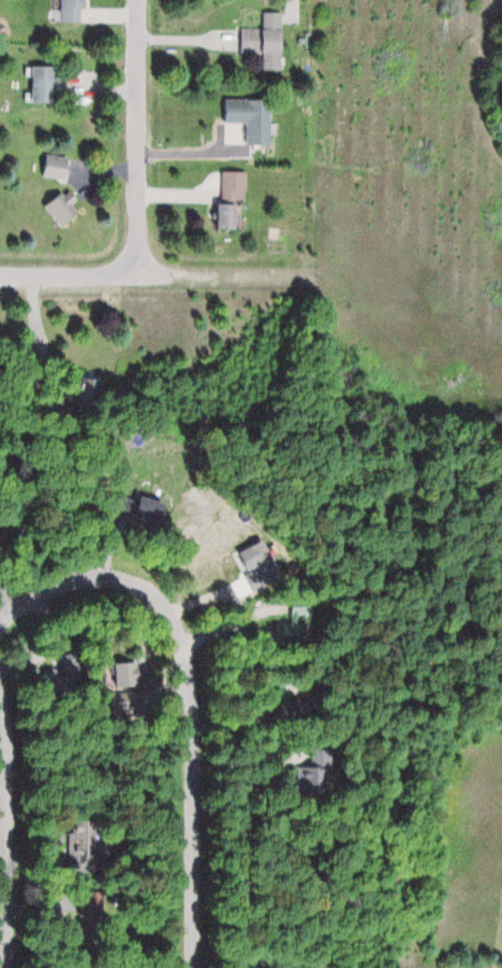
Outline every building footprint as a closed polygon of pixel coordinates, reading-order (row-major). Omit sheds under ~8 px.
[(85,22),(85,0),(61,0),(61,22),(85,22)] [(282,12),(263,12),(263,27),(241,27),(241,53),(263,53),(263,69),(282,70),(282,12)] [(33,65),(33,102),(56,102),(56,90),(61,90),(61,77),(56,77),(56,65),(33,65)] [(271,99),(224,99),(224,123),(247,123),(247,144),(271,144),(271,99)] [(66,179),(70,158),(47,153),(43,175),(66,179)] [(247,201),(246,171),(220,171),(220,228),(241,228),(241,201),(247,201)] [(61,227),(79,213),(62,191),(44,206),(61,227)] [(83,403),(94,403),(94,379),(83,379),(83,403)] [(72,873),(94,873),(94,846),(72,846),(72,873)]
